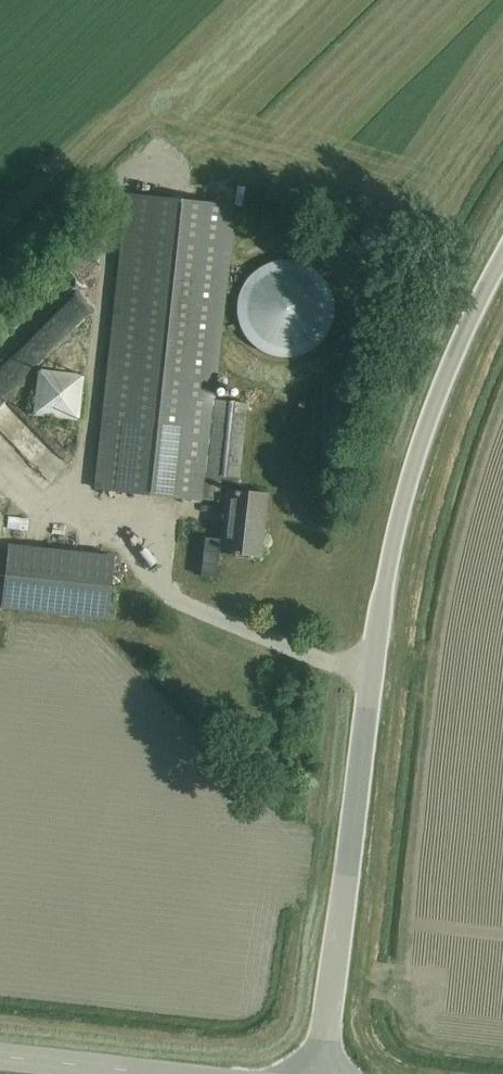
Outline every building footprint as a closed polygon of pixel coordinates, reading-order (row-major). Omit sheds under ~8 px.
[(95,488),(200,500),(200,498),(211,399),(232,206),(126,194),(95,488)] [(40,372),(36,414),(79,418),(83,377),(40,372)] [(200,498),(226,501),(227,490),(237,491),(246,403),(211,399),(200,498)] [(16,411),(0,417),(0,426),(4,438),(23,432),(16,411)] [(222,539),(220,551),(259,555),(266,494),(237,491),(227,490),(226,501),(222,539)] [(6,516),(5,528),(26,529),(27,517),(6,516)] [(220,551),(222,539),(204,537),(200,576),(216,578),(219,551),(220,551)] [(107,618),(114,556),(8,545),(2,607),(107,618)]
